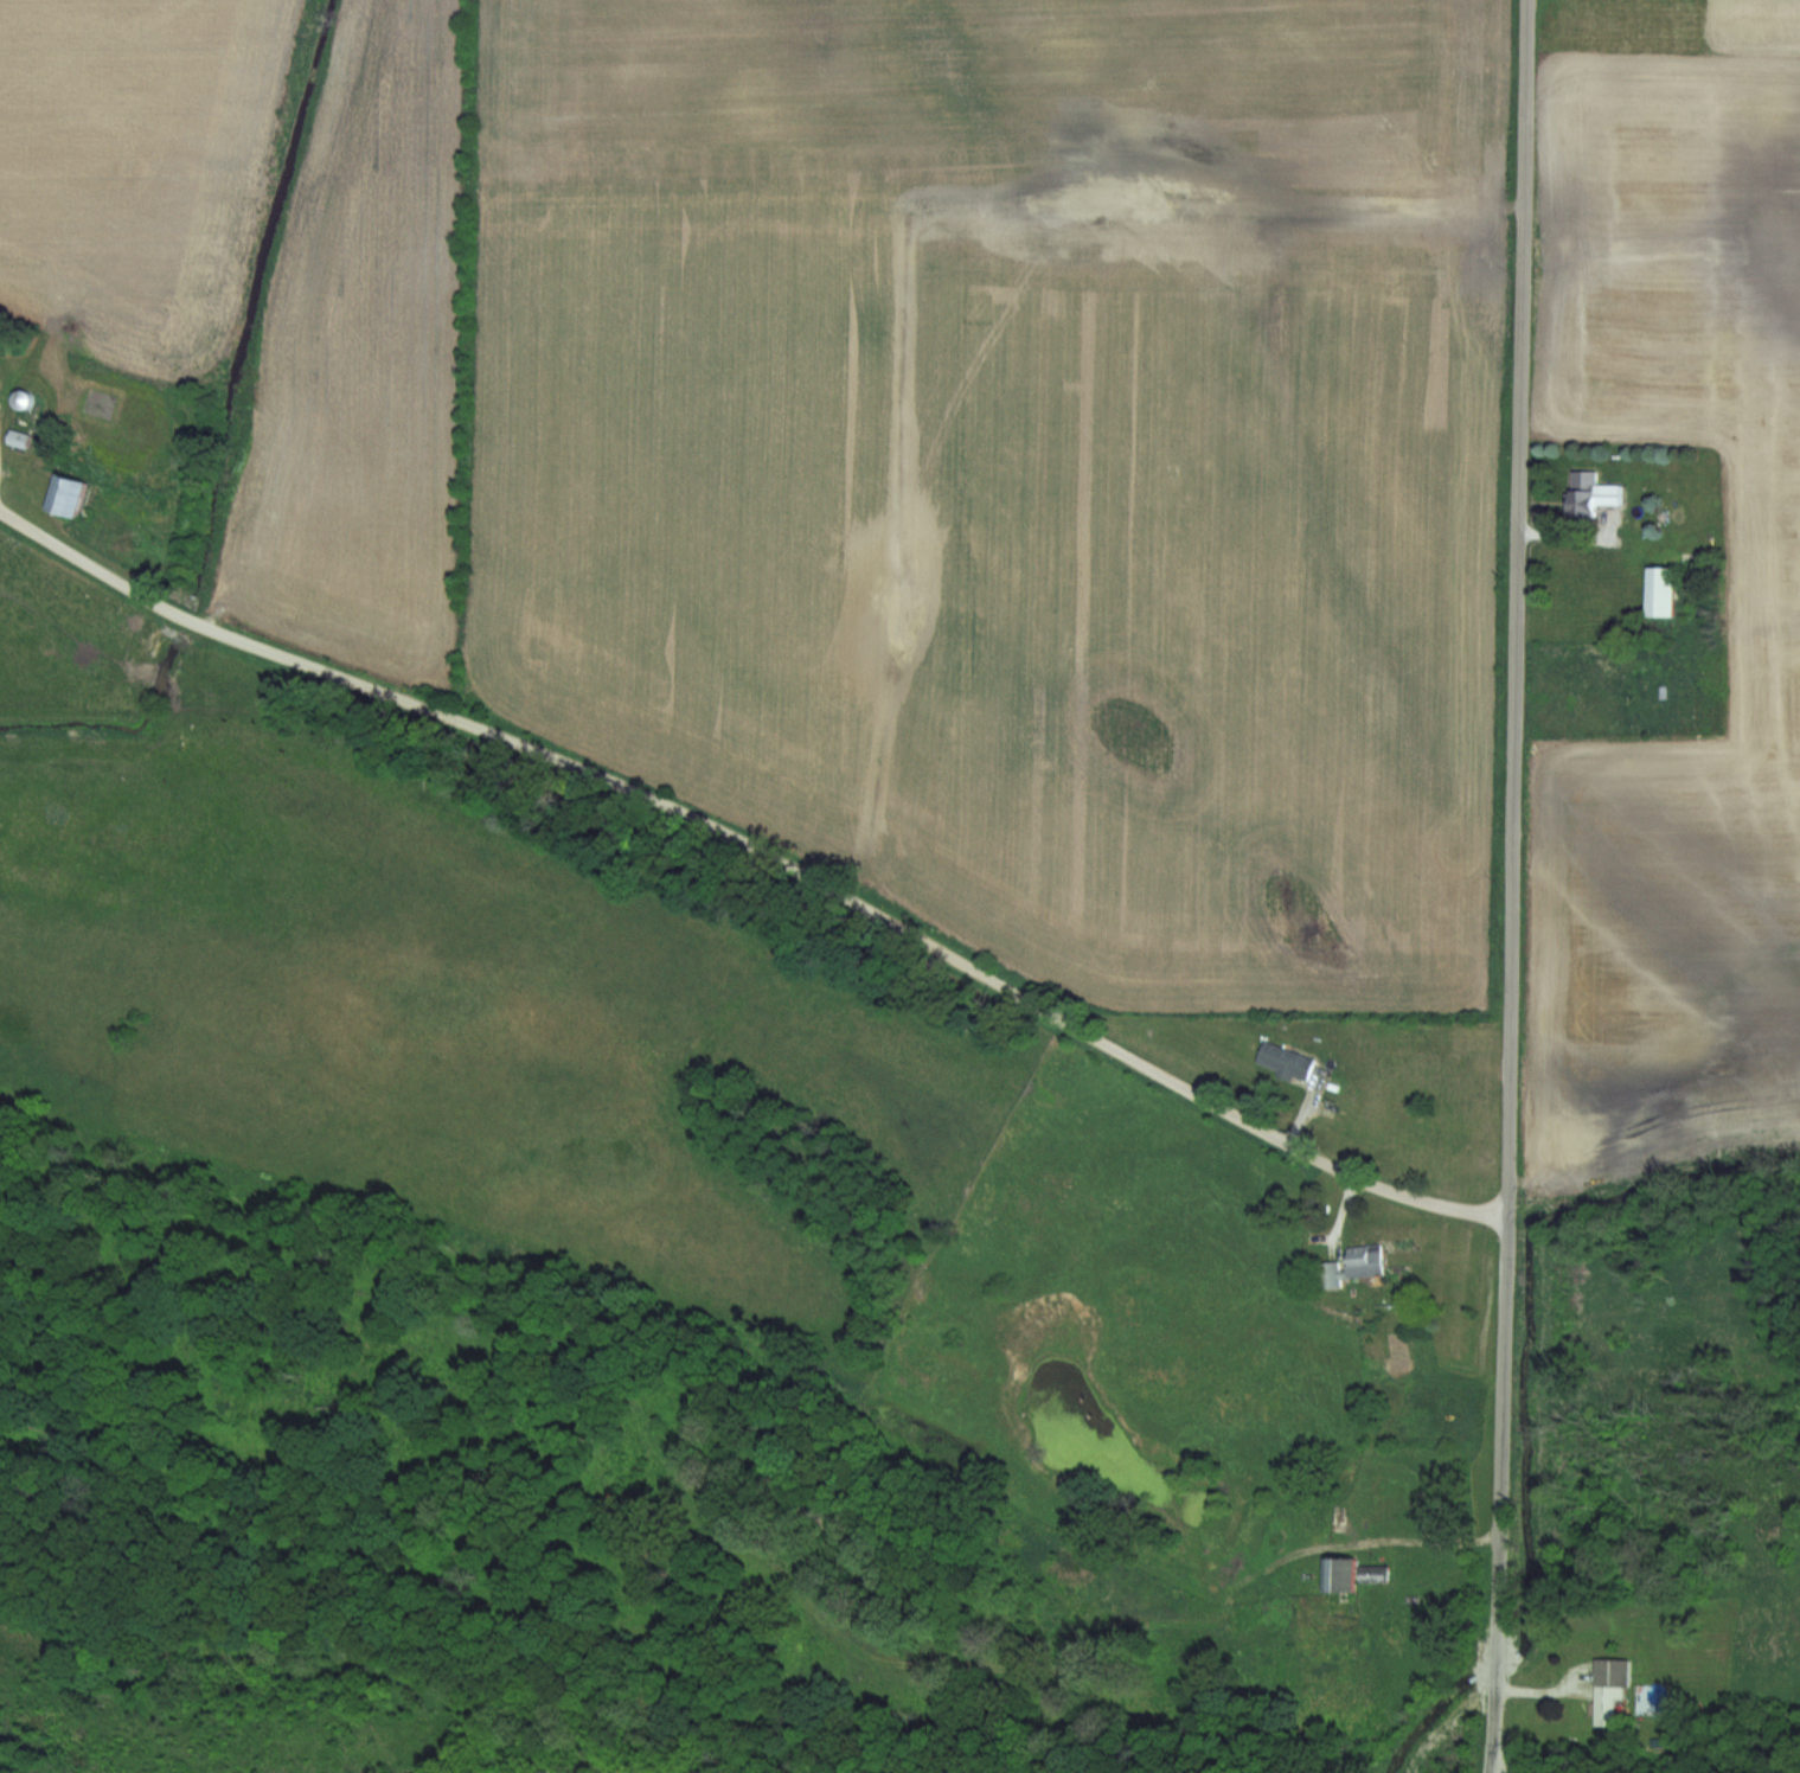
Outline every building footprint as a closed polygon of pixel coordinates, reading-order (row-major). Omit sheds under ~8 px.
[(1,442),(19,449),(24,434),(5,428),(1,442)] [(1619,485),(1593,485),(1593,471),(1565,471),(1565,517),(1593,517),(1593,505),(1619,505),(1619,485)] [(72,519),(80,482),(47,476),(40,512),(72,519)] [(1641,617),(1668,617),(1669,568),(1642,568),(1641,617)] [(1253,1064),(1276,1070),(1273,1078),(1287,1082),(1289,1077),(1304,1081),(1310,1056),(1258,1043),(1253,1064)] [(1337,1279),(1381,1275),(1378,1245),(1339,1248),(1340,1261),(1319,1263),(1322,1290),(1338,1289),(1337,1279)] [(1351,1589),(1350,1556),(1318,1557),(1319,1590),(1351,1589)] [(1383,1565),(1353,1566),(1354,1583),(1384,1582),(1383,1565)] [(1625,1688),(1625,1659),(1592,1658),(1591,1726),(1610,1726),(1611,1698),(1620,1699),(1620,1688),(1625,1688)]
